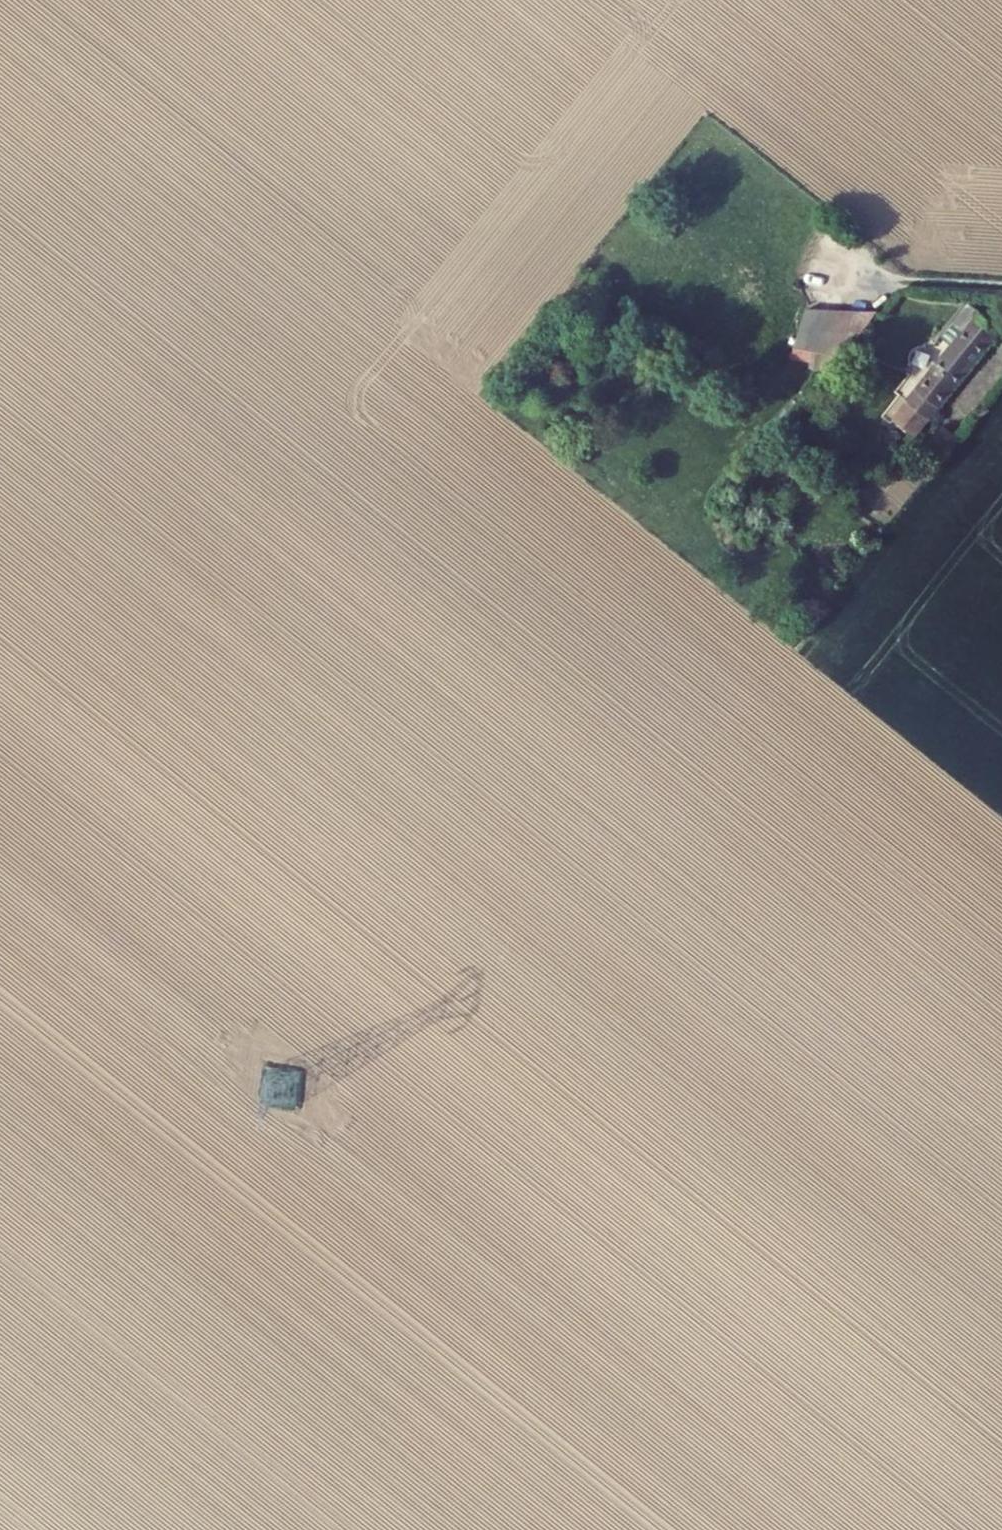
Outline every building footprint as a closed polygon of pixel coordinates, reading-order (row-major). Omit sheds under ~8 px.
[(999,326),(965,299),(944,326),(940,323),(923,346),(927,349),(917,362),(931,373),(895,420),(914,435),(999,326)] [(875,315),(810,313),(796,358),(838,359),(875,315)] [(954,440),(939,427),(926,443),(941,455),(954,440)]
